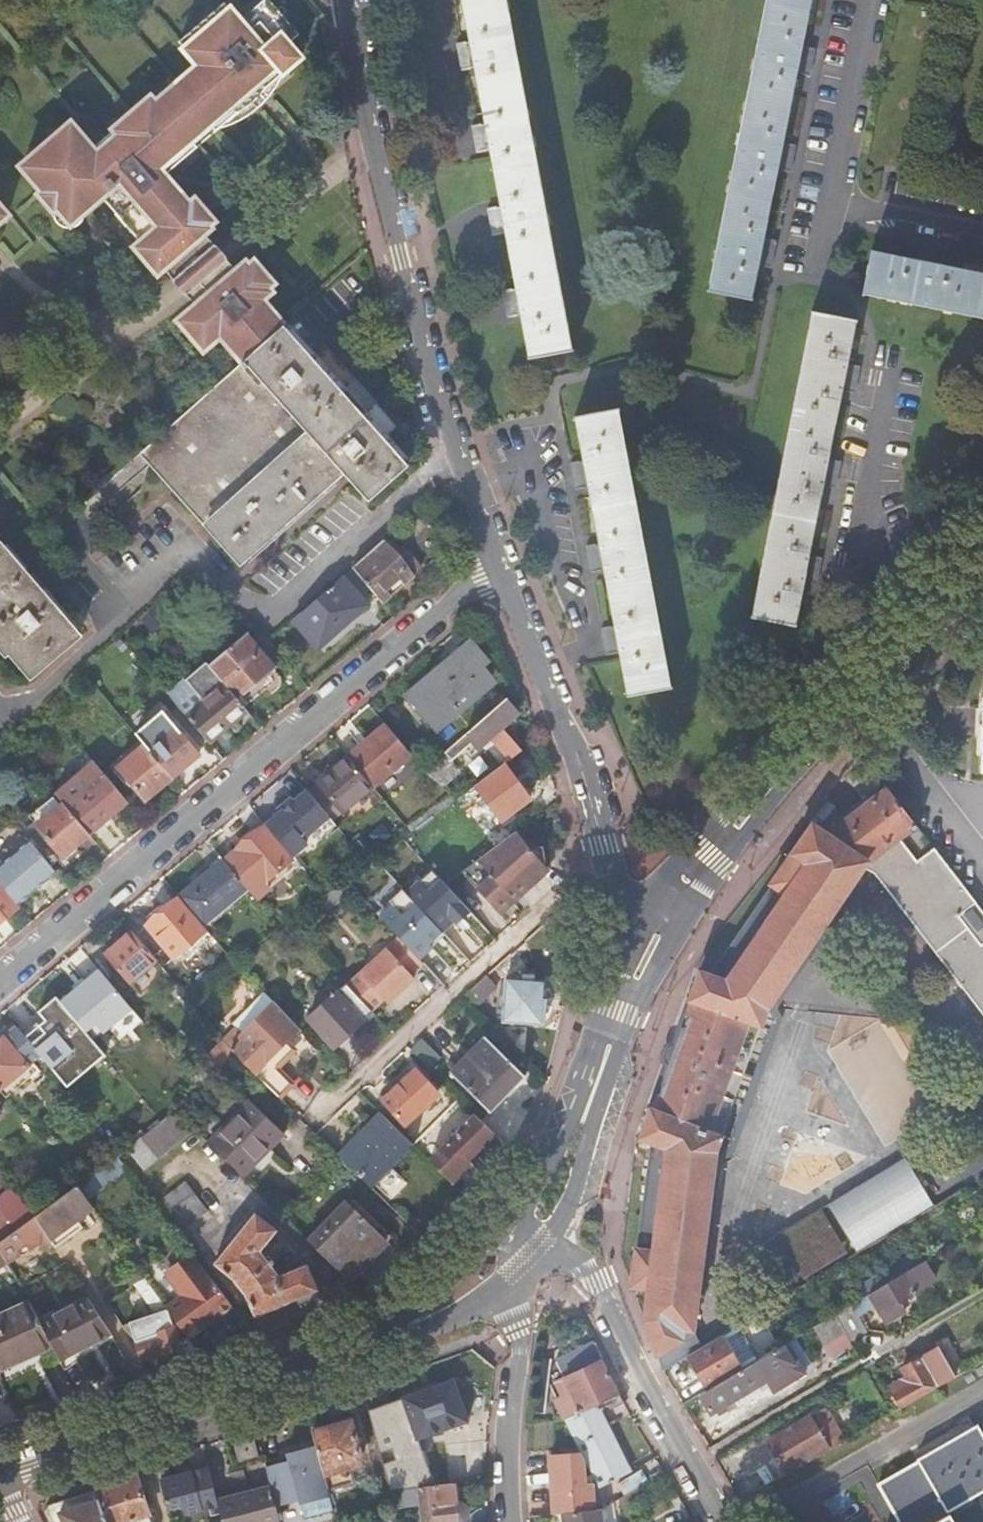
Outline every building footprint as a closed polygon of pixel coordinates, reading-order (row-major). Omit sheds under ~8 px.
[(165,271),(207,238),(206,236),(205,234),(210,229),(165,176),(198,148),(192,141),(210,125),(216,132),(301,59),(288,45),(299,36),(268,0),(266,0),(240,22),(225,4),(201,24),(207,31),(191,45),(190,56),(204,72),(182,91),(177,86),(156,104),(151,99),(115,130),(119,136),(103,151),(98,145),(93,149),(71,125),(55,139),(59,143),(42,157),(39,153),(22,167),(45,191),(40,196),(54,211),(60,207),(74,222),(102,198),(165,271)] [(506,241),(506,244),(514,285),(521,323),(528,365),(541,363),(578,356),(514,0),(463,0),(506,241)] [(701,293),(750,303),(758,259),(777,163),(799,46),(808,0),(759,0),(701,293)] [(863,251),(853,298),(982,325),(982,276),(924,264),(880,254),(863,251)] [(234,270),(193,302),(194,305),(195,307),(184,316),(209,345),(220,336),(242,361),(293,316),(246,263),(237,271),(235,269),(234,270)] [(242,361),(140,451),(239,562),(342,471),(383,436),(393,426),(294,315),(293,316),(242,361)] [(854,325),(805,317),(749,621),(796,630),(802,601),(848,356),(854,325)] [(622,416),(579,422),(584,452),(622,660),(629,703),(675,698),(622,416)] [(409,466),(383,436),(342,471),(368,501),(409,466)] [(411,575),(381,540),(351,567),(370,590),(380,601),(411,575)] [(0,544),(0,648),(4,654),(8,651),(12,648),(33,673),(78,635),(50,602),(24,572),(0,544)] [(341,576),(301,611),(327,640),(354,616),(349,610),(361,599),(361,598),(370,590),(351,567),(341,576)] [(285,658),(269,639),(260,633),(250,642),(244,635),(207,665),(223,683),(236,699),(285,658)] [(469,645),(410,694),(435,725),(489,680),(476,665),(482,661),(469,645)] [(185,715),(208,743),(246,711),(236,699),(223,683),(185,715)] [(505,697),(421,769),(429,776),(471,741),(476,747),(517,712),(505,697)] [(370,786),(371,787),(409,755),(384,724),(346,756),(370,786)] [(147,750),(170,777),(197,754),(174,728),(147,750)] [(143,800),(170,777),(147,750),(143,745),(116,768),(143,800)] [(327,816),(330,819),(370,786),(346,756),(306,790),(327,816)] [(528,795),(504,761),(473,784),(478,791),(499,820),(527,800),(528,795)] [(67,809),(88,834),(127,802),(105,777),(67,809)] [(473,784),(457,796),(462,802),(478,791),(473,784)] [(663,1371),(687,1356),(702,1347),(694,1334),(691,1329),(714,1153),(767,1008),(863,867),(874,874),(982,1015),(982,949),(961,920),(978,907),(933,849),(916,862),(897,838),(915,825),(887,789),(873,799),(867,798),(859,803),(858,811),(851,816),(844,816),(837,821),(836,828),(826,835),(806,864),(791,854),(708,975),(699,971),(688,1000),(691,1002),(676,1044),(671,1045),(667,1047),(664,1050),(662,1053),(662,1057),(662,1061),(668,1067),(653,1109),(650,1109),(639,1138),(649,1142),(631,1285),(650,1288),(645,1323),(663,1371)] [(265,825),(290,855),(306,842),(301,837),(327,816),(306,790),(265,825)] [(27,840),(50,867),(88,834),(62,804),(36,826),(40,830),(27,840)] [(261,883),(292,858),(290,855),(265,825),(234,851),(261,883)] [(476,858),(459,871),(480,893),(494,909),(543,865),(541,846),(528,848),(513,831),(476,858)] [(408,844),(402,837),(385,850),(390,857),(408,844)] [(16,904),(55,872),(50,867),(27,840),(0,863),(0,885),(16,904)] [(179,897),(202,926),(247,889),(221,858),(177,895),(179,897)] [(397,936),(417,958),(426,951),(456,923),(463,931),(476,918),(443,883),(435,873),(421,886),(442,908),(431,919),(413,901),(387,925),(397,936)] [(345,879),(323,895),(313,902),(321,911),(354,888),(345,879)] [(18,906),(16,904),(0,885),(0,921),(18,906)] [(173,958),(206,931),(202,926),(179,897),(145,925),(173,958)] [(138,995),(165,972),(130,931),(103,953),(138,995)] [(346,984),(370,1010),(382,999),(386,1003),(413,977),(409,974),(421,962),(417,958),(397,936),(346,984)] [(88,1013),(116,991),(94,965),(71,985),(72,987),(69,990),(88,1013)] [(484,974),(460,996),(471,1007),(494,986),(484,974)] [(504,977),(502,1020),(539,1023),(543,980),(504,977)] [(332,1046),(372,1012),(370,1010),(346,984),(345,983),(306,1017),(332,1046)] [(230,1023),(240,1033),(271,1001),(268,998),(257,1009),(250,1002),(230,1023)] [(239,1039),(229,1048),(235,1055),(237,1057),(252,1072),(276,1096),(289,1082),(273,1066),(292,1049),(283,1040),(297,1027),(272,1000),(271,1001),(240,1033),(236,1036),(239,1039)] [(40,1056),(48,1066),(87,1034),(63,1006),(25,1038),(40,1056)] [(5,1098),(34,1073),(28,1066),(32,1063),(40,1056),(25,1038),(16,1028),(4,1038),(3,1037),(0,1040),(0,1092),(5,1098)] [(484,1036),(448,1071),(486,1109),(522,1074),(484,1036)] [(419,1039),(409,1050),(427,1067),(438,1056),(419,1039)] [(235,1055),(229,1048),(224,1042),(201,1062),(212,1075),(235,1055)] [(391,1111),(402,1123),(407,1118),(435,1091),(414,1068),(380,1099),(391,1111)] [(205,1140),(240,1175),(282,1136),(247,1102),(205,1140)] [(173,1109),(160,1120),(126,1148),(143,1168),(192,1127),(173,1109)] [(489,1129),(470,1110),(424,1156),(447,1178),(466,1158),(463,1155),(470,1148),(489,1129)] [(378,1111),(335,1154),(339,1158),(367,1185),(409,1142),(378,1111)] [(982,1133),(982,1114),(975,1118),(982,1133)] [(117,1156),(77,1185),(84,1194),(124,1164),(117,1156)] [(905,1159),(829,1205),(858,1253),(934,1207),(905,1159)] [(76,1182),(67,1172),(52,1183),(62,1196),(77,1185),(76,1182)] [(185,1182),(165,1197),(186,1226),(207,1211),(185,1182)] [(62,1196),(37,1214),(35,1215),(41,1225),(50,1238),(53,1243),(55,1246),(70,1236),(64,1228),(77,1219),(93,1207),(84,1194),(77,1185),(62,1196)] [(14,1186),(0,1197),(0,1211),(5,1219),(14,1230),(35,1215),(37,1214),(14,1186)] [(342,1202),(306,1239),(310,1243),(346,1206),(342,1202)] [(346,1206),(310,1243),(347,1279),(383,1242),(346,1206)] [(253,1211),(214,1260),(235,1278),(234,1279),(243,1290),(244,1289),(255,1315),(315,1289),(304,1262),(278,1273),(271,1263),(272,1262),(270,1258),(268,1259),(260,1249),(275,1230),(253,1211)] [(14,1230),(9,1234),(0,1240),(0,1241),(0,1251),(4,1258),(8,1265),(41,1242),(46,1248),(53,1243),(50,1238),(41,1225),(35,1215),(14,1230)] [(14,1230),(5,1219),(0,1222),(0,1240),(9,1234),(14,1230)] [(70,1236),(82,1226),(77,1219),(64,1228),(70,1236)] [(3,1265),(6,1271),(10,1268),(8,1265),(4,1258),(0,1251),(0,1267),(3,1265)] [(230,1305),(192,1254),(167,1272),(184,1296),(166,1308),(169,1312),(186,1337),(205,1323),(217,1315),(230,1305)] [(145,1278),(137,1268),(125,1276),(132,1286),(134,1285),(145,1278)] [(916,1292),(904,1272),(834,1314),(849,1340),(866,1330),(857,1316),(874,1305),(886,1323),(905,1312),(899,1302),(916,1292)] [(166,1308),(157,1295),(148,1301),(160,1319),(169,1312),(166,1308)] [(89,1299),(40,1323),(65,1367),(78,1359),(76,1355),(112,1334),(89,1299)] [(33,1351),(34,1354),(52,1346),(40,1323),(30,1304),(0,1317),(0,1366),(33,1351)] [(173,1327),(134,1340),(140,1360),(179,1346),(186,1365),(203,1359),(187,1337),(186,1337),(177,1340),(173,1327)] [(842,1333),(825,1342),(832,1355),(849,1346),(842,1333)] [(702,1347),(687,1356),(707,1390),(742,1369),(721,1335),(702,1347)] [(777,1348),(742,1369),(707,1390),(699,1395),(710,1414),(727,1404),(733,1400),(767,1380),(768,1383),(790,1370),(777,1348)] [(888,1387),(900,1408),(954,1377),(938,1348),(900,1369),(906,1380),(902,1382),(900,1379),(888,1387)] [(586,1456),(601,1485),(633,1468),(598,1402),(621,1390),(602,1355),(556,1380),(564,1395),(555,1399),(582,1449),(586,1456)] [(388,1404),(368,1411),(389,1489),(417,1486),(428,1485),(412,1440),(467,1420),(453,1379),(387,1402),(388,1404)] [(766,1437),(787,1473),(838,1444),(818,1409),(766,1437)] [(312,1431),(322,1470),(360,1459),(350,1421),(312,1431)] [(947,1511),(982,1491),(982,1435),(977,1425),(916,1459),(918,1461),(877,1484),(899,1521),(954,1521),(947,1511)] [(252,1440),(234,1445),(238,1459),(256,1454),(252,1440)] [(598,1501),(597,1481),(589,1481),(586,1456),(582,1449),(551,1450),(553,1509),(584,1508),(599,1507),(598,1501)] [(623,1494),(646,1481),(639,1469),(616,1482),(623,1494)] [(106,1521),(121,1521),(148,1512),(135,1474),(93,1489),(106,1521)] [(453,1482),(428,1485),(417,1486),(422,1521),(459,1521),(460,1521),(463,1520),(465,1517),(465,1513),(465,1510),(464,1506),(460,1503),(455,1502),(454,1494),(456,1491),(457,1488),(456,1485),(453,1482)] [(269,1486),(222,1497),(228,1520),(275,1507),(269,1486)] [(93,1489),(46,1505),(43,1510),(49,1521),(106,1521),(93,1489)] [(222,1521),(279,1521),(275,1507),(228,1520),(222,1497),(216,1499),(218,1507),(222,1521)] [(296,1500),(298,1510),(313,1506),(311,1497),(296,1500)] [(298,1510),(283,1513),(285,1521),(332,1521),(328,1502),(313,1506),(298,1510)] [(605,1506),(599,1507),(584,1508),(584,1512),(567,1514),(565,1513),(566,1521),(607,1521),(605,1506)]
